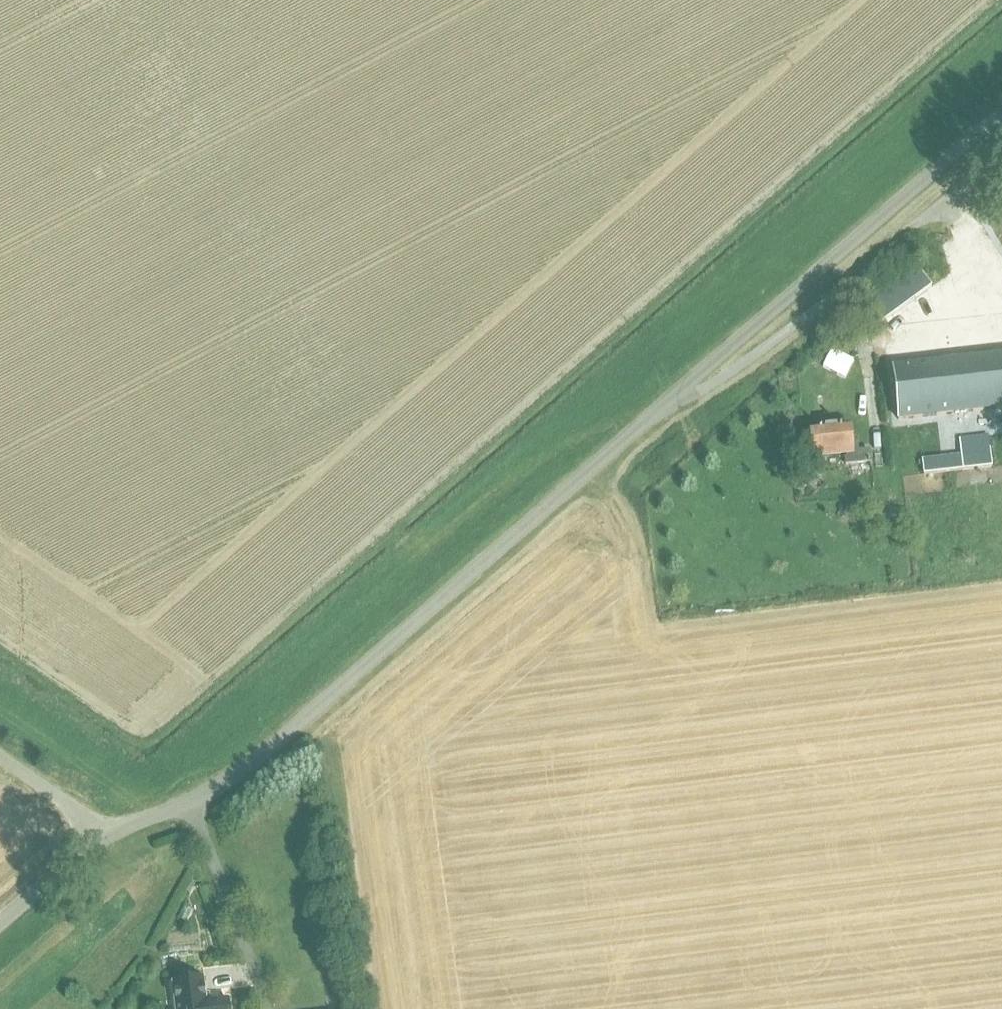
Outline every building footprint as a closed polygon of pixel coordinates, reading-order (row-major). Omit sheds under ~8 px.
[(867,304),(881,323),(929,286),(915,267),(867,304)] [(1001,408),(1001,354),(892,366),(898,420),(1001,408)] [(843,464),(870,461),(869,448),(858,449),(858,443),(850,443),(848,425),(809,429),(812,457),(845,453),(845,457),(843,458),(843,464)] [(923,474),(991,467),(988,436),(958,439),(960,455),(921,460),(923,474)] [(170,986),(174,1008),(227,1008),(226,1000),(205,1004),(201,981),(170,986)]
